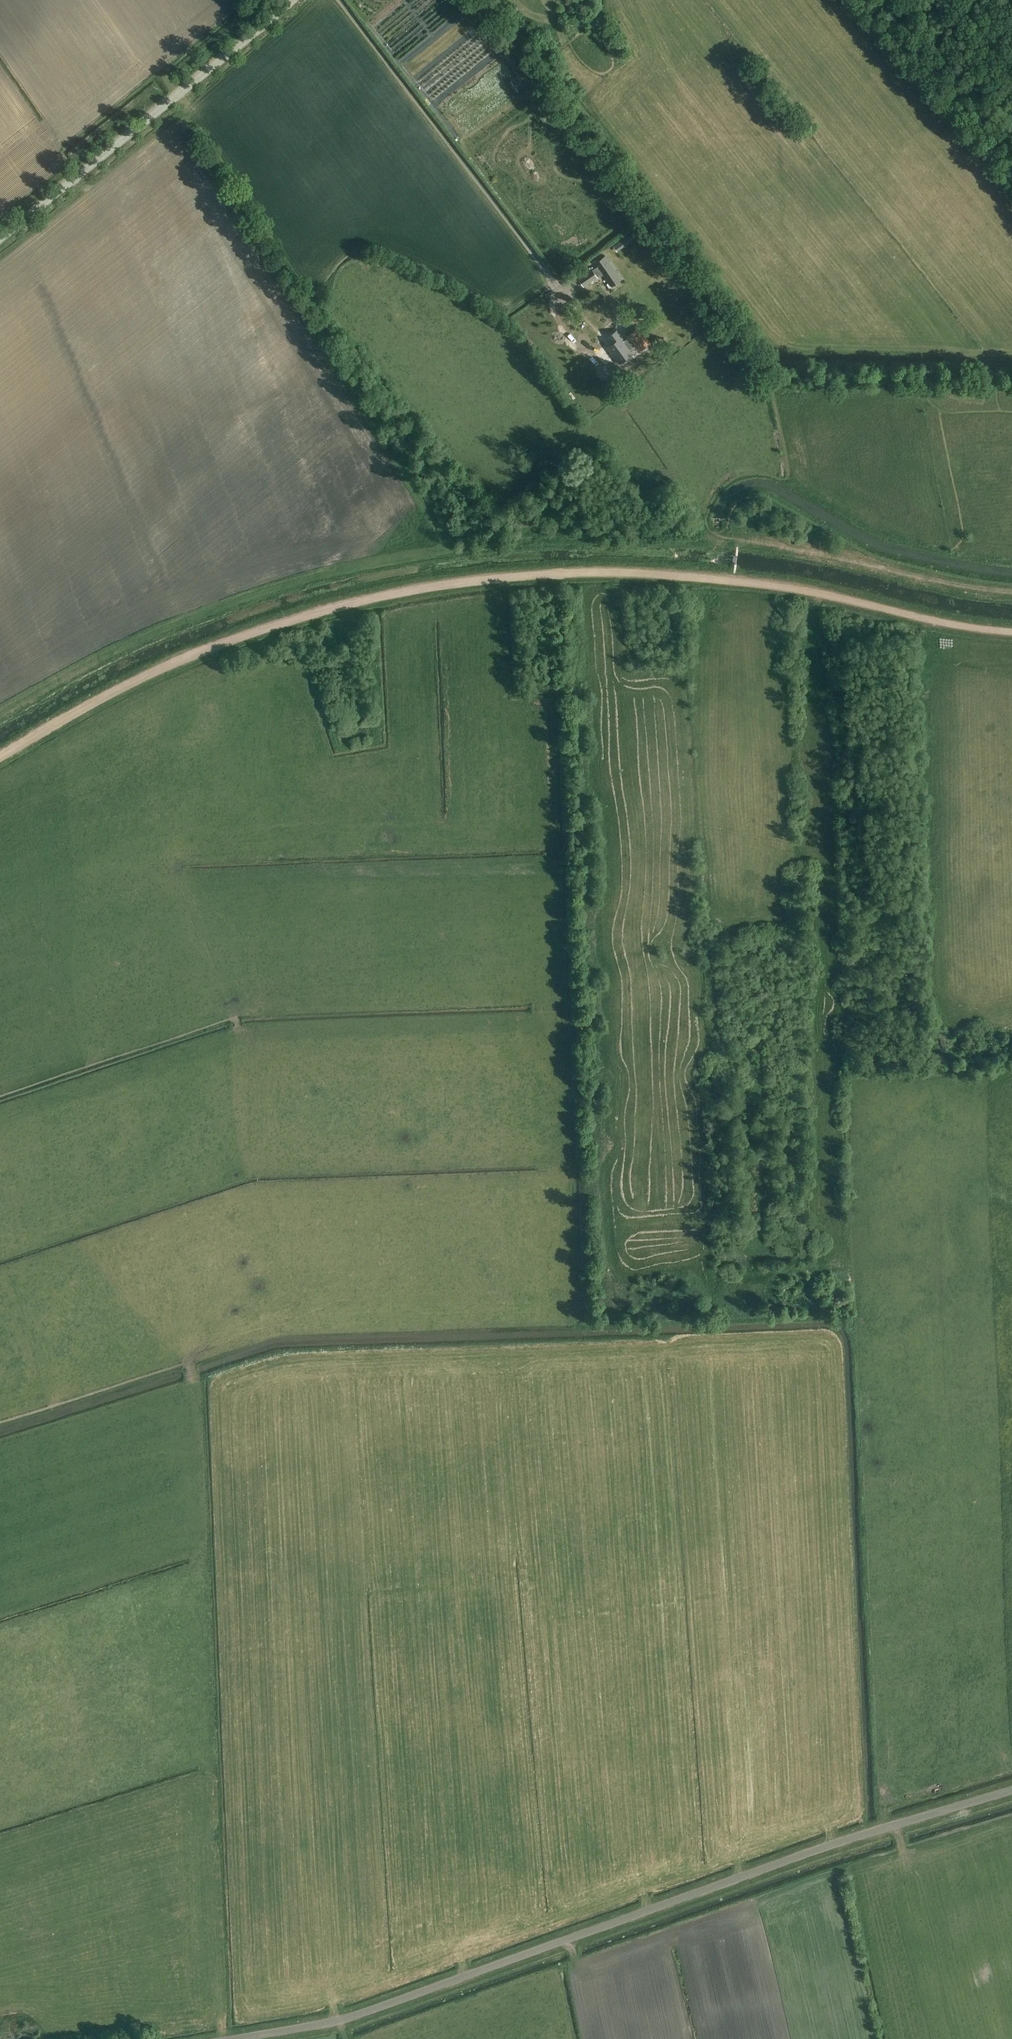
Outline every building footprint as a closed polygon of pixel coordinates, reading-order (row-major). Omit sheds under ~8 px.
[(598,266),(593,270),(597,276),(599,275),(600,276),(603,275),(611,287),(622,280),(606,256),(595,263),(598,266)] [(578,279),(584,288),(598,278),(592,269),(578,279)] [(634,327),(623,335),(635,352),(646,344),(634,327)] [(619,363),(634,352),(624,338),(618,329),(608,337),(613,344),(610,347),(613,352),(612,353),(619,363)]
